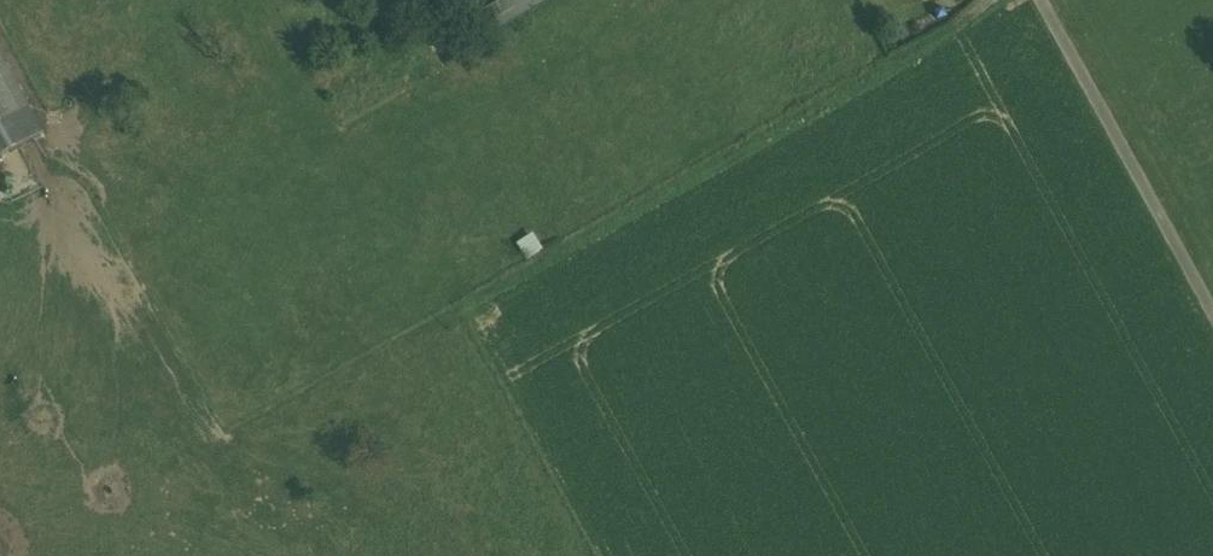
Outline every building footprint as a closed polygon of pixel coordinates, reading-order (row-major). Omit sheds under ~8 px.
[(29,110),(0,57),(0,125),(29,110)]
